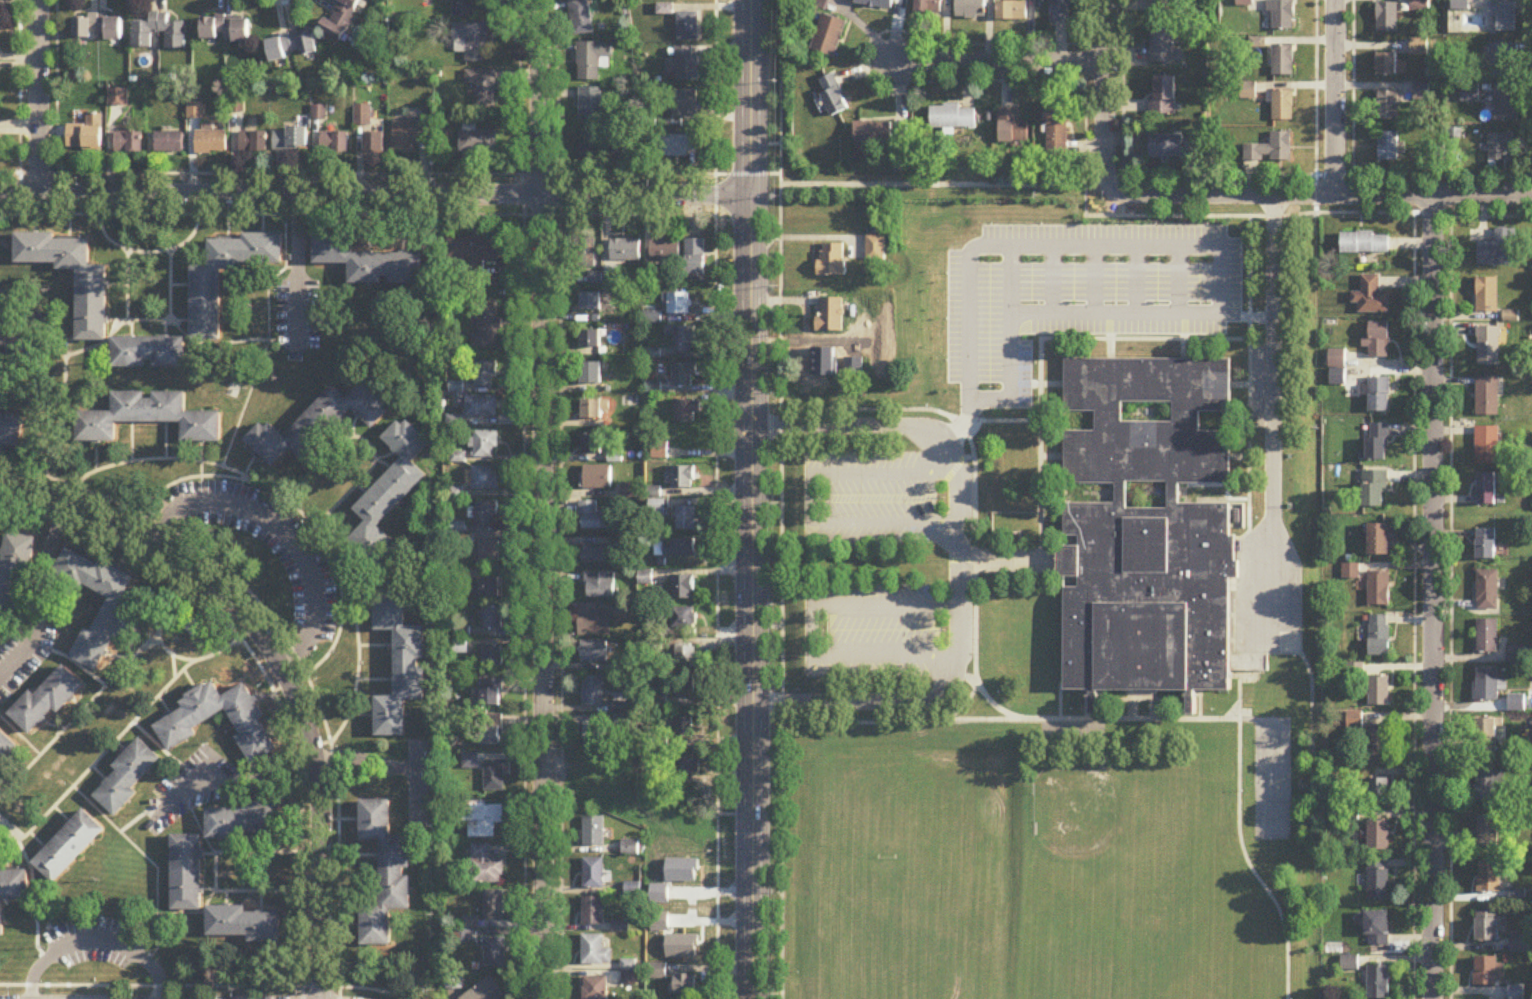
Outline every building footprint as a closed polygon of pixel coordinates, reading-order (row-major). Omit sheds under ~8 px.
[(328,20),(326,19),(320,32),(343,43),(364,0),(338,0),(328,20)] [(473,19),(473,0),(453,0),(453,19),(473,19)] [(593,36),(590,0),(572,0),(569,0),(572,38),(593,36)] [(829,0),(815,0),(813,6),(826,11),(829,0)] [(894,0),(856,0),(855,6),(892,12),(894,0)] [(942,0),(915,0),(915,15),(942,15),(942,0)] [(956,20),(986,20),(986,0),(956,0),(956,20)] [(1072,0),(1052,0),(1052,24),(1072,24),(1072,0)] [(1176,15),(1176,0),(1151,0),(1151,15),(1176,15)] [(1411,13),(1429,13),(1429,0),(1411,0),(1411,13)] [(1452,12),(1469,12),(1469,0),(1452,0),(1452,12)] [(1273,14),(1273,32),(1294,32),(1294,2),(1268,2),(1268,14),(1273,14)] [(997,3),(997,22),(1027,22),(1027,3),(997,3)] [(1491,18),(1497,18),(1497,33),(1518,33),(1518,4),(1491,4),(1491,18)] [(1398,34),(1398,5),(1378,5),(1378,34),(1398,34)] [(186,51),(186,25),(168,25),(168,14),(150,14),(150,23),(133,23),(133,49),(153,50),(153,33),(166,33),(166,51),(186,51)] [(677,42),(699,42),(699,14),(677,14),(677,42)] [(75,40),(105,40),(105,42),(122,42),(122,19),(104,19),(104,16),(75,16),(75,40)] [(835,59),(847,23),(823,16),(811,52),(835,59)] [(249,42),(249,18),(202,18),(202,42),(249,42)] [(465,64),(487,64),(487,26),(454,26),(454,54),(465,54),(465,64)] [(1151,66),(1177,66),(1177,28),(1151,28),(1151,66)] [(318,56),(315,33),(267,39),(270,64),(288,62),(288,56),(300,54),(301,58),(318,56)] [(1411,41),(1411,57),(1428,57),(1428,41),(1411,41)] [(577,82),(599,82),(599,68),(611,68),(611,44),(577,44),(577,82)] [(1487,70),(1490,70),(1490,80),(1516,80),(1515,45),(1486,45),(1487,70)] [(677,83),(699,83),(699,56),(693,56),(693,48),(676,48),(676,59),(666,59),(666,73),(677,73),(677,83)] [(1273,49),(1273,78),(1294,78),(1294,49),(1273,49)] [(1378,79),(1398,79),(1398,55),(1378,55),(1378,79)] [(496,71),(465,71),(465,86),(475,86),(475,109),(496,109),(496,71)] [(815,83),(827,111),(828,110),(832,118),(849,111),(834,75),(815,83)] [(1150,116),(1178,116),(1178,79),(1155,79),(1155,100),(1150,100),(1150,116)] [(579,126),(602,126),(602,90),(579,90),(579,126)] [(1462,102),(1478,102),(1478,94),(1472,94),(1472,90),(1462,90),(1462,102)] [(698,120),(698,92),(673,92),(673,120),(698,120)] [(1294,93),(1270,93),(1270,103),(1273,103),(1273,122),(1294,122),(1294,93)] [(1378,122),(1399,122),(1399,93),(1378,93),(1378,122)] [(1516,94),(1495,94),(1495,122),(1516,122),(1516,94)] [(975,130),(975,109),(960,109),(960,106),(931,107),(931,130),(975,130)] [(369,107),(355,107),(355,125),(369,125),(369,107)] [(1068,109),(1047,109),(1047,159),(1068,159),(1068,109)] [(1000,144),(1028,144),(1028,123),(1022,123),(1022,111),(1000,111),(1000,144)] [(67,150),(102,150),(102,116),(86,116),(86,126),(67,126),(67,150)] [(393,154),(414,154),(414,141),(427,141),(427,123),(393,123),(393,154)] [(855,123),(855,149),(893,149),(893,123),(855,123)] [(227,132),(213,132),(213,129),(196,129),(196,155),(227,155),(227,132)] [(308,130),(273,130),(273,151),(308,151),(308,130)] [(115,132),(115,155),(143,155),(143,132),(115,132)] [(183,154),(183,133),(155,133),(155,154),(183,154)] [(240,154),(267,154),(267,133),(240,133),(240,154)] [(459,133),(459,154),(499,154),(499,133),(459,133)] [(349,134),(320,134),(320,155),(349,155),(349,134)] [(1271,134),(1271,146),(1244,146),(1244,163),(1291,163),(1291,134),(1271,134)] [(1379,163),(1399,163),(1399,134),(1379,134),(1379,163)] [(364,156),(384,156),(384,135),(364,135),(364,156)] [(1512,166),(1512,135),(1489,135),(1489,166),(1512,166)] [(696,137),(660,137),(660,159),(696,159),(696,137)] [(1185,137),(1150,137),(1150,160),(1197,160),(1197,143),(1185,143),(1185,137)] [(623,139),(579,139),(579,162),(623,162),(623,139)] [(1478,244),(1478,266),(1516,267),(1516,230),(1495,230),(1495,244),(1478,244)] [(15,264),(56,264),(56,270),(77,270),(77,342),(107,342),(107,266),(90,266),(89,240),(55,240),(55,233),(15,234),(15,264)] [(221,270),(241,270),(241,264),(282,265),(282,234),(243,234),(243,240),(208,240),(208,266),(191,266),(191,342),(221,342),(221,270)] [(423,254),(353,254),(353,234),(314,234),(314,265),(350,265),(350,284),(422,284),(423,254)] [(1342,254),(1389,254),(1389,234),(1342,234),(1342,254)] [(885,237),(868,237),(868,261),(885,261),(885,237)] [(499,238),(448,238),(448,260),(499,260),(499,238)] [(596,268),(596,238),(572,239),(573,269),(596,268)] [(640,240),(611,240),(611,262),(640,262),(640,240)] [(681,240),(651,240),(651,262),(681,262),(681,240)] [(687,240),(687,276),(706,276),(706,240),(687,240)] [(844,244),(820,244),(820,277),(844,277),(844,244)] [(1390,314),(1390,293),(1379,293),(1379,277),(1362,277),(1362,293),(1352,293),(1352,304),(1359,304),(1359,314),(1390,314)] [(1498,279),(1477,279),(1477,313),(1498,313),(1498,279)] [(15,291),(0,291),(0,319),(15,319),(15,291)] [(601,293),(580,293),(580,312),(601,312),(601,293)] [(665,294),(665,316),(690,316),(690,294),(665,294)] [(844,299),(819,299),(819,332),(844,332),(844,299)] [(473,348),(499,348),(499,302),(473,302),(473,348)] [(1370,340),(1363,340),(1363,350),(1369,350),(1369,359),(1390,359),(1390,323),(1370,323),(1370,340)] [(695,328),(666,328),(666,338),(676,338),(676,354),(695,354),(695,328)] [(1499,367),(1499,328),(1477,328),(1477,367),(1499,367)] [(581,348),(600,348),(600,331),(581,331),(581,348)] [(112,338),(112,369),(185,369),(185,338),(112,338)] [(1329,386),(1346,386),(1346,352),(1329,352),(1329,386)] [(475,363),(475,387),(497,387),(497,363),(475,363)] [(582,384),(602,384),(602,364),(582,364),(582,384)] [(673,365),(673,387),(695,387),(695,365),(673,365)] [(1476,417),(1499,417),(1499,378),(1476,378),(1476,417)] [(1360,387),(1360,400),(1369,400),(1369,413),(1390,413),(1390,379),(1368,379),(1368,387),(1360,387)] [(352,410),(373,429),(393,407),(365,381),(348,400),(333,386),(284,440),(264,422),(245,442),(273,468),(289,451),(303,463),(352,410)] [(221,444),(221,413),(185,413),(185,394),(112,394),(112,413),(76,413),(76,443),(117,443),(117,424),(182,424),(182,443),(221,444)] [(467,418),(498,418),(498,397),(467,397),(467,418)] [(583,420),(602,420),(602,401),(583,401),(583,420)] [(674,422),(697,422),(697,401),(674,401),(674,422)] [(0,414),(0,446),(19,449),(24,418),(0,414)] [(403,459),(354,510),(367,522),(349,540),(377,568),(398,546),(378,528),(427,476),(413,462),(431,444),(404,418),(383,440),(403,459)] [(1388,461),(1388,424),(1368,424),(1368,461),(1388,461)] [(1499,466),(1499,428),(1475,428),(1476,466),(1499,466)] [(475,459),(498,459),(498,432),(471,432),(471,449),(475,449),(475,459)] [(583,454),(603,454),(603,435),(583,435),(583,454)] [(668,444),(652,444),(652,461),(668,461),(668,444)] [(610,489),(610,466),(583,466),(583,489),(610,489)] [(473,467),(473,490),(498,490),(498,467),(473,467)] [(693,467),(673,467),(673,488),(693,488),(693,467)] [(1362,508),(1387,508),(1387,472),(1362,472),(1362,508)] [(1497,475),(1477,475),(1477,506),(1497,506),(1497,475)] [(649,516),(663,516),(663,501),(649,501),(649,516)] [(597,502),(580,502),(580,530),(612,530),(612,514),(597,514),(597,502)] [(497,527),(497,503),(476,503),(476,527),(497,527)] [(695,531),(695,508),(676,508),(676,531),(695,531)] [(1390,525),(1368,525),(1368,555),(1390,555),(1390,525)] [(1477,530),(1477,561),(1496,561),(1496,530),(1477,530)] [(19,610),(30,537),(6,533),(1,567),(0,567),(0,607),(19,610)] [(695,541),(656,541),(656,557),(695,557),(695,541)] [(501,542),(481,542),(481,552),(474,552),(474,562),(501,562),(501,542)] [(583,564),(612,564),(612,548),(583,548),(583,564)] [(53,575),(107,601),(92,631),(85,628),(71,659),(99,672),(113,643),(121,647),(138,610),(123,603),(135,578),(100,561),(98,564),(66,549),(53,575)] [(1498,611),(1498,571),(1477,571),(1477,611),(1498,611)] [(614,598),(614,572),(585,572),(585,598),(614,598)] [(1389,573),(1368,573),(1368,606),(1389,606),(1389,573)] [(693,576),(672,576),(672,600),(693,600),(693,576)] [(500,578),(481,578),(481,598),(500,598),(500,578)] [(395,697),(376,698),(376,738),(406,737),(406,701),(425,701),(425,667),(424,667),(424,627),(405,627),(405,591),(375,591),(376,632),(395,632),(395,697)] [(610,636),(610,606),(578,606),(578,636),(610,636)] [(503,628),(503,608),(484,608),(484,628),(503,628)] [(676,638),(696,637),(695,608),(675,609),(676,638)] [(1390,657),(1390,617),(1369,617),(1369,657),(1390,657)] [(1477,654),(1497,654),(1497,620),(1477,620),(1477,654)] [(580,662),(608,662),(608,642),(580,642),(580,662)] [(484,647),(484,668),(503,668),(503,647),(484,647)] [(695,668),(695,647),(675,647),(675,668),(695,668)] [(59,714),(85,686),(64,666),(35,695),(31,691),(8,715),(31,736),(55,711),(59,714)] [(1498,701),(1498,670),(1475,670),(1475,701),(1498,701)] [(693,699),(693,675),(673,675),(673,699),(693,699)] [(604,677),(583,677),(583,707),(604,707),(604,677)] [(1368,677),(1369,707),(1389,707),(1389,677),(1368,677)] [(482,690),(476,690),(476,707),(502,707),(502,680),(482,680),(482,690)] [(253,766),(280,752),(245,686),(222,698),(214,683),(179,701),(184,711),(155,727),(167,751),(228,719),(253,766)] [(1508,712),(1524,712),(1524,697),(1508,697),(1508,712)] [(673,739),(693,739),(693,719),(673,719),(673,739)] [(1477,720),(1477,754),(1497,754),(1497,720),(1477,720)] [(583,753),(605,753),(605,722),(583,722),(583,753)] [(1368,756),(1389,756),(1389,726),(1368,726),(1368,756)] [(18,748),(0,730),(0,767),(18,748)] [(94,796),(112,814),(163,763),(141,740),(113,767),(118,772),(94,796)] [(462,769),(476,769),(476,756),(462,756),(462,769)] [(484,764),(484,792),(503,792),(503,764),(484,764)] [(1498,803),(1498,764),(1476,764),(1476,803),(1498,803)] [(1389,780),(1368,780),(1368,805),(1389,805),(1389,780)] [(362,947),(391,947),(392,911),(410,911),(411,838),(391,838),(392,802),(362,802),(361,842),(382,842),(381,907),(362,907),(362,947)] [(469,839),(495,838),(495,825),(503,824),(503,803),(459,803),(460,823),(468,823),(469,839)] [(207,810),(208,839),(282,839),(281,804),(248,804),(248,810),(207,810)] [(105,830),(83,810),(32,865),(54,885),(105,830)] [(605,817),(583,817),(583,846),(605,846),(605,817)] [(1479,847),(1499,847),(1499,817),(1479,817),(1479,847)] [(1368,852),(1389,852),(1389,822),(1368,822),(1368,852)] [(172,836),(172,911),(202,911),(202,836),(172,836)] [(472,884),(504,884),(504,860),(489,860),(489,845),(472,845),(472,884)] [(604,859),(584,859),(584,890),(604,890),(604,859)] [(1368,861),(1368,900),(1388,900),(1388,861),(1368,861)] [(1500,864),(1477,864),(1477,893),(1500,893),(1500,864)] [(4,938),(3,902),(29,901),(28,871),(0,872),(0,938),(4,938)] [(503,892),(485,892),(485,920),(503,920),(503,892)] [(583,925),(604,925),(604,898),(583,898),(583,925)] [(208,909),(207,940),(281,940),(281,909),(208,909)] [(1366,912),(1366,947),(1388,947),(1388,912),(1366,912)] [(1477,942),(1499,942),(1499,912),(1477,912),(1477,942)] [(477,931),(477,919),(462,919),(462,941),(471,941),(471,931),(477,931)] [(670,961),(695,961),(695,935),(670,935),(670,961)] [(612,965),(612,950),(603,950),(603,936),(582,936),(582,965),(612,965)] [(1529,936),(1511,936),(1511,954),(1529,954),(1529,936)] [(506,967),(506,938),(484,938),(484,967),(506,967)] [(1342,971),(1358,971),(1358,957),(1342,957),(1342,971)] [(1475,987),(1497,987),(1497,958),(1475,958),(1475,987)] [(1390,966),(1367,966),(1367,998),(1390,998),(1390,966)] [(446,990),(462,990),(462,974),(446,974),(446,990)] [(698,996),(698,975),(674,975),(674,996),(698,996)] [(608,977),(583,977),(583,998),(608,998),(608,977)] [(494,979),(460,997),(461,998),(504,998),(494,979)] [(1524,986),(1508,986),(1508,998),(1524,998),(1524,986)]
